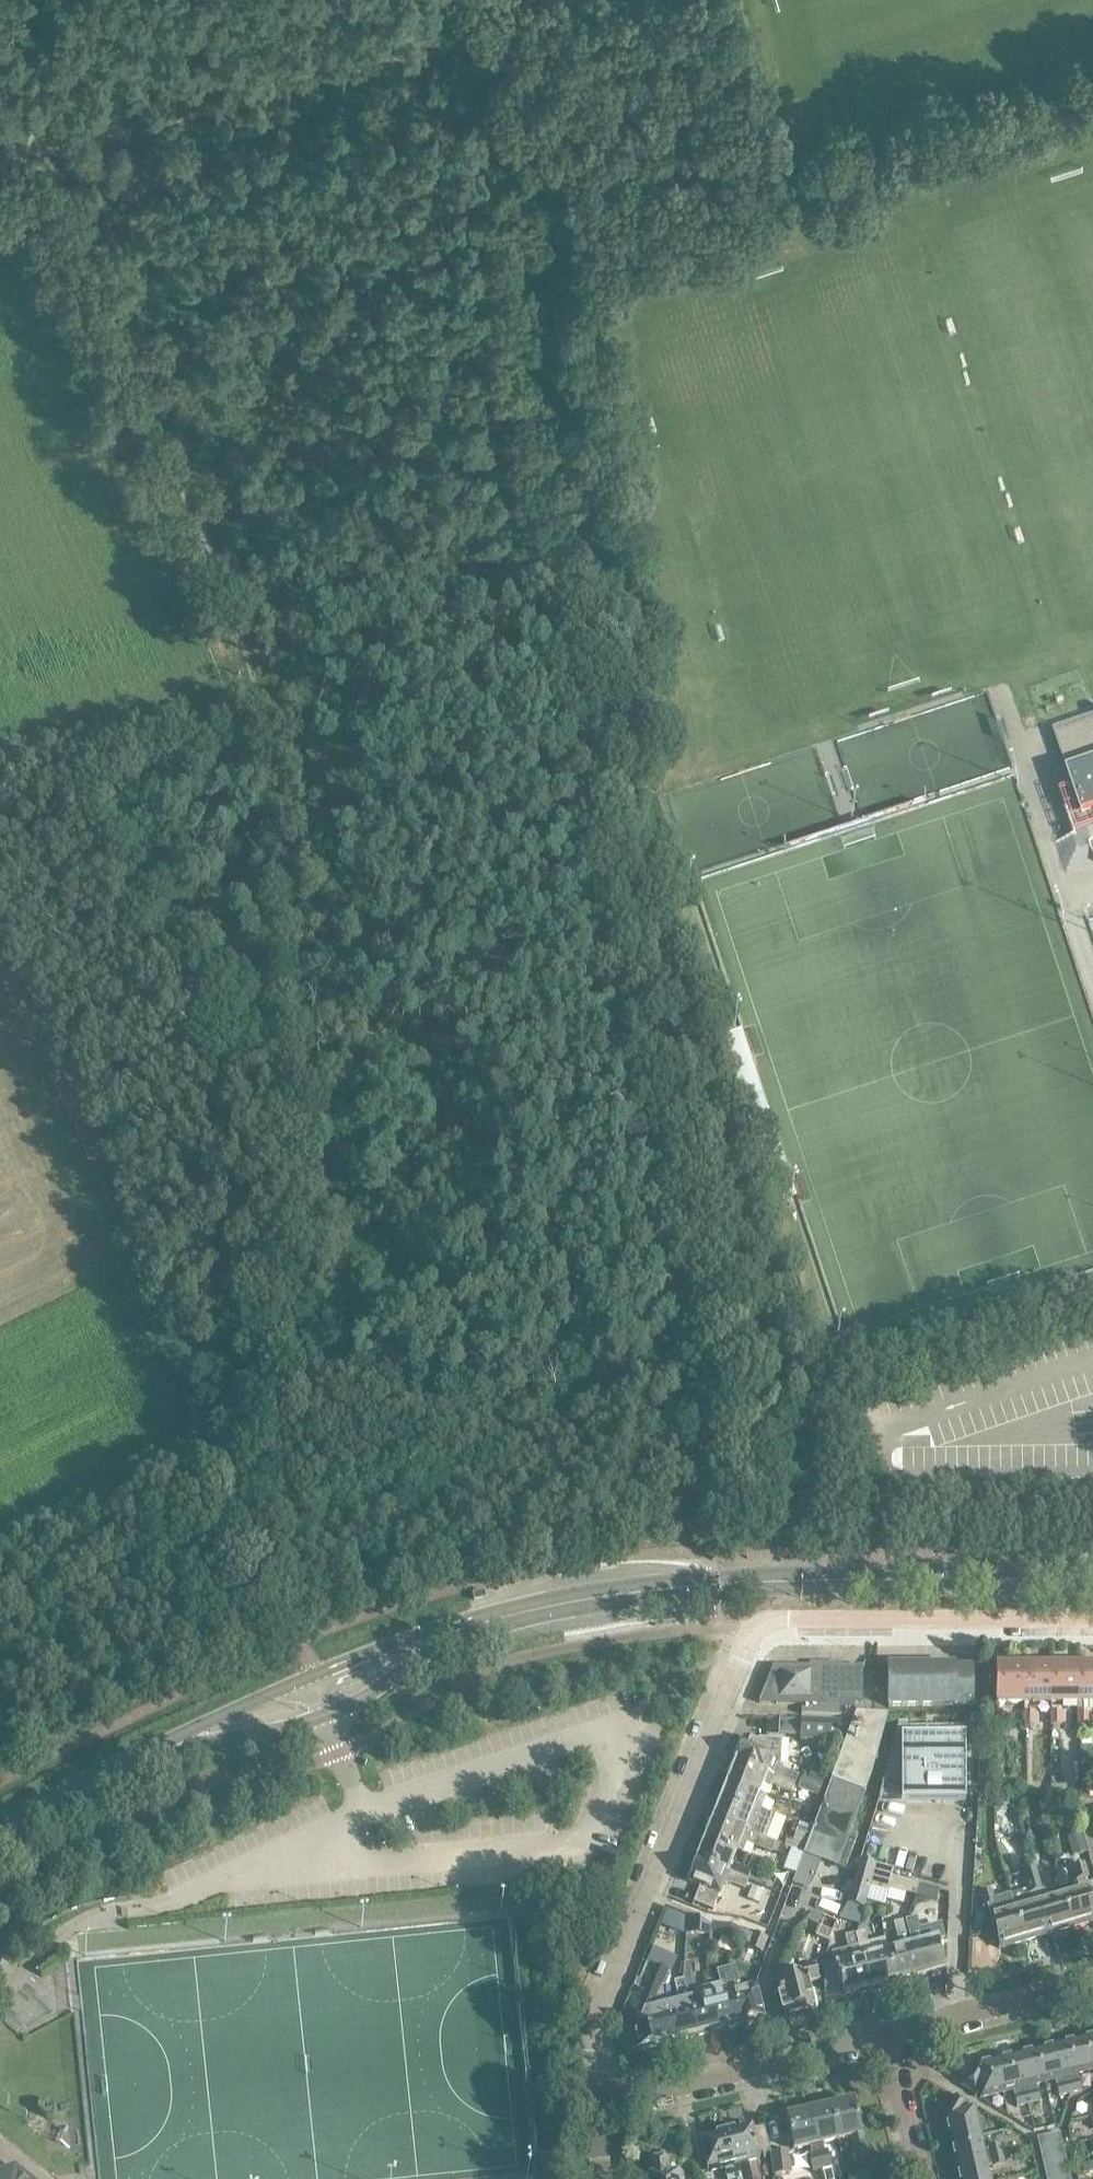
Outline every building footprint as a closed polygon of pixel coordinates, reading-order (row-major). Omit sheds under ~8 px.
[(1053,730),(1068,772),(1072,783),(1059,787),(1073,828),(1084,824),(1087,831),(1076,835),(1074,836),(1066,839),(1071,854),(1092,847),(1092,850),(1092,716),(1053,730)] [(842,1703),(863,1703),(863,1667),(841,1667),(841,1663),(810,1663),(810,1667),(773,1667),(759,1703),(802,1705),(802,1715),(841,1717),(842,1703)] [(973,1706),(972,1667),(888,1667),(888,1707),(973,1706)] [(1024,1667),(997,1667),(997,1702),(1024,1702),(1024,1667)] [(1051,1667),(1024,1667),(1024,1702),(1036,1702),(1051,1702),(1051,1667)] [(1078,1702),(1078,1667),(1051,1667),(1051,1702),(1078,1702)] [(1092,1702),(1092,1667),(1078,1667),(1078,1702),(1092,1702)] [(997,1724),(1009,1724),(1009,1710),(997,1710),(997,1724)] [(1024,1724),(1036,1724),(1036,1710),(1024,1710),(1024,1724)] [(1051,1724),(1063,1724),(1063,1710),(1051,1710),(1051,1724)] [(1078,1724),(1090,1724),(1090,1710),(1078,1710),(1078,1724)] [(814,1827),(812,1831),(809,1840),(793,1883),(807,1888),(812,1881),(820,1860),(845,1869),(857,1836),(849,1833),(870,1777),(887,1716),(856,1715),(814,1827)] [(982,1715),(971,1715),(970,1724),(982,1724),(982,1715)] [(838,1745),(839,1723),(799,1722),(798,1743),(838,1745)] [(880,1801),(880,1799),(934,1799),(934,1728),(897,1728),(879,1800),(880,1801)] [(971,1801),(971,1728),(934,1728),(934,1799),(970,1798),(970,1801),(971,1801)] [(777,1767),(777,1766),(780,1766),(781,1741),(759,1739),(757,1744),(745,1740),(736,1761),(795,1785),(798,1776),(777,1767)] [(792,1793),(795,1785),(736,1761),(728,1782),(759,1795),(765,1797),(770,1785),(792,1793)] [(807,1780),(821,1785),(826,1772),(812,1767),(807,1780)] [(816,1797),(821,1785),(807,1780),(803,1778),(798,1790),(816,1797)] [(765,1797),(759,1795),(728,1782),(713,1818),(765,1839),(774,1816),(760,1810),(765,1797)] [(1019,1798),(979,1800),(979,1810),(994,1809),(995,1829),(1021,1828),(1019,1798)] [(705,1839),(736,1852),(742,1854),(747,1843),(771,1852),(775,1843),(765,1839),(713,1818),(705,1839)] [(797,1835),(809,1840),(812,1831),(800,1826),(797,1835)] [(1067,1837),(1073,1857),(1086,1853),(1081,1834),(1067,1837)] [(735,1869),(730,1867),(736,1852),(705,1839),(697,1860),(749,1881),(752,1871),(736,1865),(735,1869)] [(713,1910),(719,1894),(720,1894),(726,1878),(731,1880),(729,1883),(745,1890),(749,1881),(697,1860),(688,1882),(700,1886),(694,1902),(713,1910)] [(861,1861),(849,1904),(864,1908),(870,1887),(876,1865),(861,1861)] [(1092,1921),(1092,1910),(1084,1879),(1088,1878),(1084,1864),(1072,1867),(1076,1881),(1077,1881),(1079,1889),(1062,1894),(1071,1927),(1092,1921)] [(876,1865),(870,1887),(881,1890),(882,1887),(889,1889),(892,1877),(894,1870),(876,1865)] [(1034,1865),(1028,1867),(1048,1934),(1071,1927),(1062,1894),(1048,1898),(1046,1890),(1042,1891),(1034,1865)] [(1022,1869),(1032,1903),(1014,1908),(1024,1941),(1048,1934),(1028,1867),(1022,1869)] [(892,1877),(889,1889),(907,1893),(910,1882),(892,1877)] [(920,1885),(917,1896),(936,1902),(940,1891),(920,1885)] [(762,1892),(752,1887),(747,1899),(758,1903),(762,1892)] [(990,1915),(999,1948),(1024,1941),(1014,1908),(996,1913),(994,1905),(995,1904),(991,1891),(979,1894),(983,1908),(987,1907),(989,1916),(990,1915)] [(685,1935),(687,1917),(667,1909),(661,1925),(685,1935)] [(807,1919),(820,1925),(824,1917),(812,1914),(807,1919)] [(688,1915),(687,1933),(709,1935),(710,1924),(688,1915)] [(824,1917),(820,1925),(816,1936),(828,1941),(836,1922),(824,1917)] [(917,1932),(914,1920),(906,1922),(909,1934),(917,1932)] [(920,1976),(912,1945),(909,1934),(906,1922),(906,1921),(896,1924),(902,1947),(887,1951),(896,1986),(909,1983),(908,1979),(920,1976)] [(896,1986),(887,1951),(884,1939),(867,1944),(864,1932),(856,1934),(869,1989),(881,1986),(882,1990),(896,1986)] [(754,1934),(749,1947),(763,1953),(768,1939),(754,1934)] [(869,1989),(856,1934),(855,1934),(846,1936),(849,1949),(833,1953),(841,1985),(837,1986),(840,1996),(869,1989)] [(944,1964),(937,1939),(912,1945),(920,1976),(931,1973),(932,1977),(940,1975),(944,1964)] [(683,1980),(698,2036),(709,2033),(710,2030),(719,2028),(708,1984),(694,1988),(687,1960),(683,1961),(682,1975),(683,1980)] [(816,1963),(793,1968),(794,1973),(778,1977),(781,1991),(778,1992),(782,2010),(787,2009),(789,2013),(814,2007),(812,2003),(807,1981),(819,1978),(816,1963)] [(639,2014),(632,2032),(636,2045),(641,2048),(675,2039),(667,2007),(661,1986),(667,1971),(656,1967),(637,2013),(639,2014)] [(741,2025),(753,2022),(754,2019),(763,2016),(755,1985),(738,1989),(737,1984),(740,1983),(736,1967),(727,1969),(741,2025)] [(727,1969),(719,1971),(721,1981),(708,1984),(719,2028),(728,2026),(730,2028),(741,2025),(727,1969)] [(675,1983),(679,1999),(682,1999),(683,2003),(667,2007),(675,2039),(684,2037),(686,2039),(698,2036),(683,1980),(675,1983)] [(1079,2041),(1087,2072),(1092,2070),(1092,2037),(1079,2041)] [(1081,2091),(1077,2074),(1087,2072),(1079,2041),(1058,2046),(1070,2094),(1081,2091)] [(1045,2082),(1055,2080),(1059,2097),(1070,2094),(1058,2046),(1037,2051),(1045,2082)] [(1039,2102),(1035,2084),(1045,2082),(1037,2051),(1016,2056),(1028,2104),(1039,2102)] [(1003,2092),(1013,2090),(1017,2107),(1028,2104),(1016,2056),(995,2061),(1003,2092)] [(1003,2092),(995,2061),(974,2067),(962,2085),(974,2092),(975,2091),(979,2090),(981,2098),(1003,2092)] [(980,2133),(974,2108),(967,2109),(966,2105),(967,2103),(956,2096),(945,2115),(944,2115),(950,2140),(980,2133)] [(838,2140),(855,2136),(857,2145),(853,2146),(857,2161),(867,2159),(854,2102),(831,2108),(838,2140)] [(838,2140),(831,2108),(809,2113),(822,2169),(831,2167),(827,2151),(824,2152),(822,2143),(838,2140)] [(786,2118),(793,2150),(811,2146),(813,2155),(809,2156),(813,2172),(822,2169),(809,2113),(786,2118)] [(747,2162),(758,2159),(750,2126),(746,2127),(744,2126),(737,2127),(735,2130),(725,2132),(736,2178),(751,2178),(747,2162)] [(1062,2142),(1059,2131),(1048,2134),(1051,2145),(1062,2142)] [(723,2167),(726,2178),(736,2178),(725,2132),(714,2135),(711,2134),(705,2136),(703,2138),(699,2139),(707,2171),(723,2167)] [(1002,2155),(1000,2145),(988,2148),(988,2150),(983,2151),(980,2133),(950,2140),(956,2165),(1002,2155)] [(1051,2145),(1048,2134),(1037,2136),(1041,2153),(1052,2150),(1051,2145)] [(1066,2158),(1063,2147),(1062,2142),(1051,2145),(1052,2150),(1055,2161),(1066,2158)] [(1056,2167),(1055,2161),(1052,2150),(1041,2153),(1045,2170),(1056,2167)] [(776,2177),(792,2174),(787,2151),(771,2154),(776,2177)] [(987,2167),(992,2166),(992,2168),(1005,2165),(1002,2155),(956,2165),(959,2178),(990,2178),(987,2167)] [(679,2161),(666,2162),(666,2161),(649,2162),(651,2177),(646,2177),(646,2178),(680,2178),(679,2161)] [(831,2167),(822,2169),(824,2178),(833,2178),(833,2176),(831,2167)] [(1056,2167),(1045,2170),(1047,2178),(1055,2178),(1059,2178),(1056,2167)] [(14,2170),(0,2175),(0,2178),(25,2178),(14,2170)]
